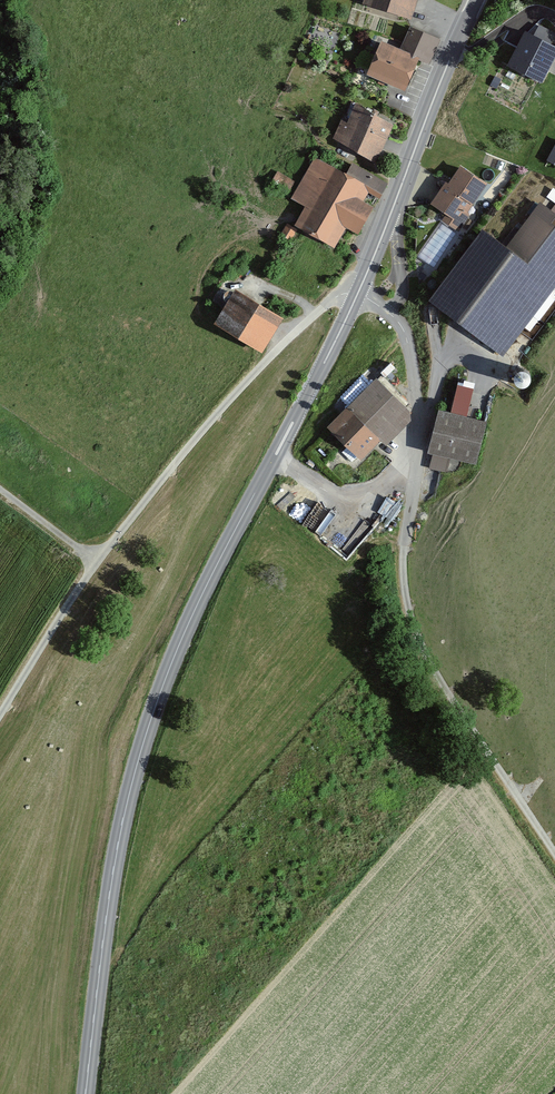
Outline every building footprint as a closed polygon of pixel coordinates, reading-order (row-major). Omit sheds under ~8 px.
[(369,3),(409,16),(415,0),(369,0),(369,3)] [(438,40),(413,29),(404,50),(428,61),(438,40)] [(526,36),(511,68),(541,81),(554,52),(554,50),(526,36)] [(383,46),(370,75),(404,90),(416,61),(383,46)] [(390,124),(359,108),(342,141),(373,157),(390,124)] [(344,177),(316,161),(293,199),(309,209),(300,225),(334,246),(345,227),(356,233),(369,209),(360,204),(368,191),(380,197),(387,185),(352,164),(344,177)] [(486,183),(461,166),(434,205),(449,216),(446,220),(456,227),(486,183)] [(277,169),(273,178),(292,187),(296,178),(277,169)] [(433,304),(501,355),(554,283),(554,233),(548,227),(554,218),(540,207),(506,253),(484,237),(433,304)] [(418,255),(436,265),(456,230),(439,219),(418,255)] [(277,319),(237,296),(219,326),(260,349),(277,319)] [(376,384),(332,430),(362,459),(382,438),(387,443),(411,418),(376,384)] [(483,425),(442,415),(433,453),(474,463),(483,425)] [(388,494),(379,509),(394,518),(403,503),(388,494)]
